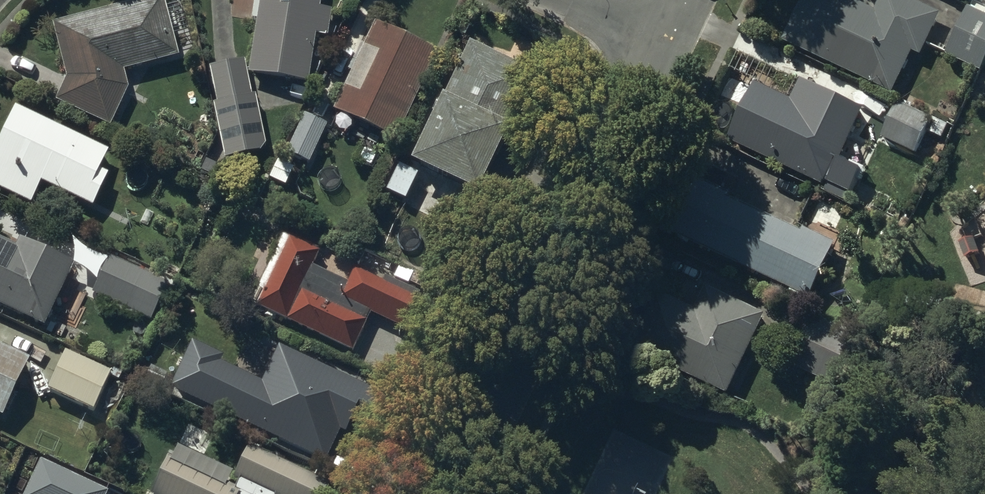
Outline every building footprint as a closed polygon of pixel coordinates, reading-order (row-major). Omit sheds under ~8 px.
[(53,22),(68,73),(56,95),(110,122),(129,83),(125,69),(182,53),(167,0),(131,0),(53,22)] [(251,69),(310,77),(321,0),(261,0),(251,69)] [(863,0),(802,0),(785,38),(896,87),(913,48),(922,52),(941,11),(917,0),(881,0),(878,7),(863,0)] [(970,2),(948,49),(981,65),(984,56),(984,9),(970,2)] [(438,49),(373,20),(334,106),(398,136),(438,49)] [(533,70),(468,39),(412,156),(478,187),(533,70)] [(793,97),(755,81),(730,137),(831,181),(865,103),(803,76),(793,97)] [(256,89),(214,97),(225,151),(244,148),(242,135),(264,130),(256,89)] [(899,98),(882,134),(931,156),(949,120),(899,98)] [(16,104),(0,139),(0,182),(35,198),(43,180),(94,204),(110,171),(100,167),(109,148),(16,104)] [(309,160),(325,120),(302,111),(286,151),(309,160)] [(418,171),(398,160),(385,186),(405,196),(418,171)] [(769,209),(697,177),(673,228),(744,261),(769,209)] [(837,240),(769,209),(744,261),(813,292),(837,240)] [(0,231),(0,300),(48,321),(73,263),(0,231)] [(285,232),(253,303),(355,348),(371,312),(408,328),(423,293),(366,268),(359,284),(312,263),(319,247),(285,232)] [(168,280),(110,252),(92,290),(150,318),(168,280)] [(766,311),(706,285),(697,305),(656,287),(630,345),(731,390),(766,311)] [(0,344),(0,415),(27,356),(0,344)] [(111,368),(66,348),(48,387),(93,407),(111,368)] [(272,384),(198,351),(182,388),(297,440),(311,409),(346,424),(364,383),(288,348),(272,384)] [(169,453),(153,489),(165,493),(261,493),(262,493),(265,493),(320,493),(326,479),(249,445),(233,482),(169,453)] [(41,457),(24,493),(105,493),(108,488),(41,457)]
